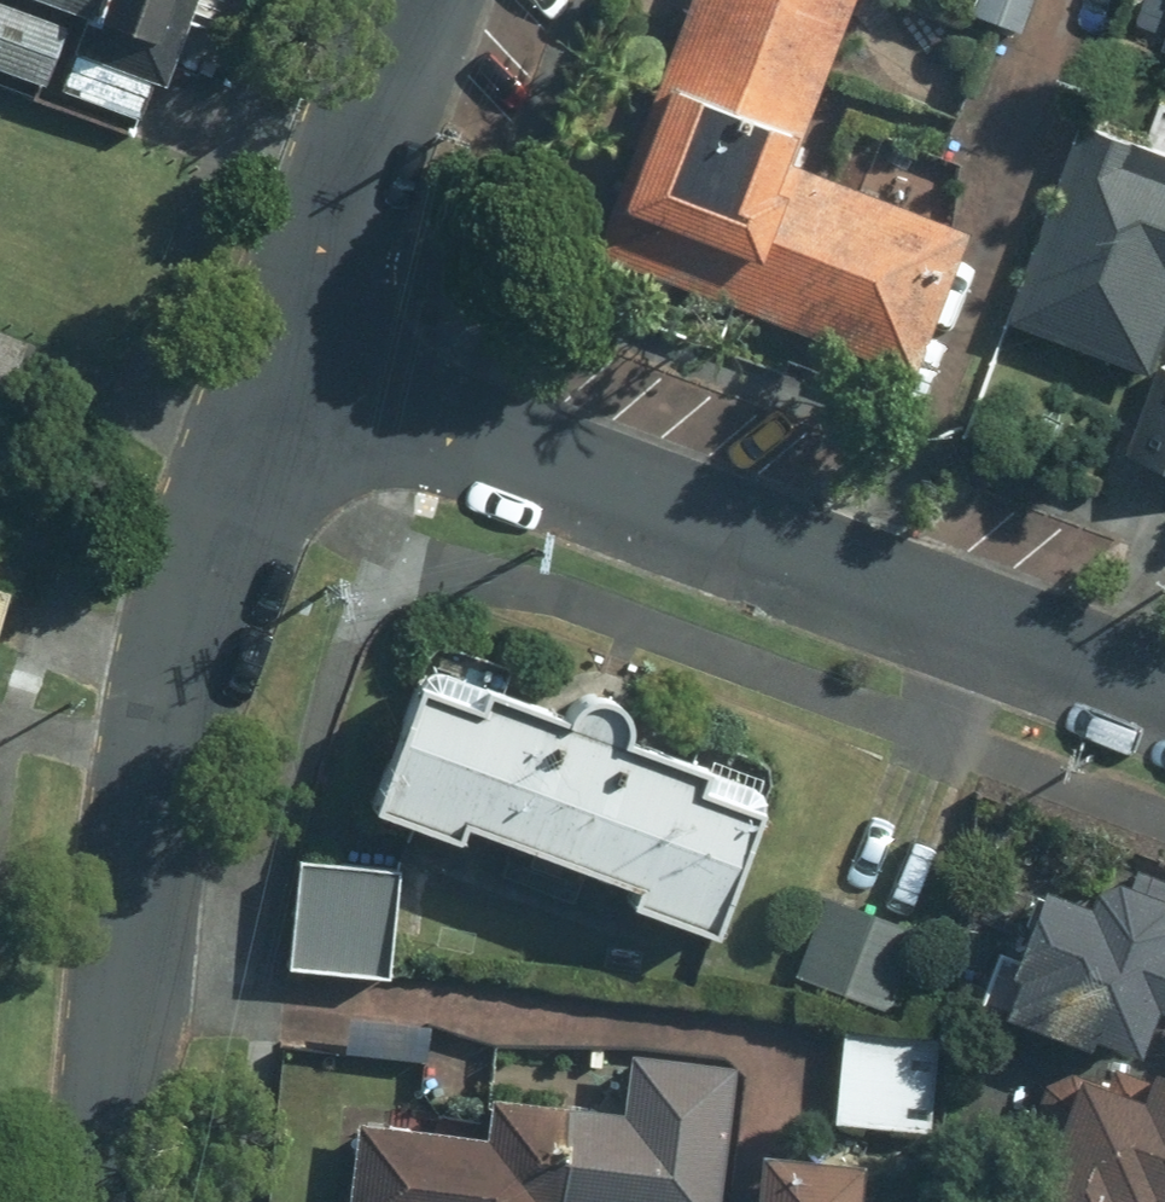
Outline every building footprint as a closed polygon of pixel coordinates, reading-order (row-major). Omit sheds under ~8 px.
[(83,33),(161,61),(184,0),(0,0),(0,80),(44,96),(72,20),(86,25),(83,33)] [(758,271),(741,320),(914,383),(966,239),(778,170),(785,149),(801,155),(858,0),(698,0),(618,220),(758,271)] [(958,14),(1016,36),(1030,0),(963,0),(958,14)] [(1082,148),(1013,324),(1155,380),(1158,373),(1162,363),(1164,356),(1164,181),(1082,148)] [(1158,373),(1155,380),(1124,460),(1164,477),(1164,375),(1158,373)] [(0,593),(0,645),(3,646),(17,598),(0,593)] [(445,827),(625,895),(619,911),(703,942),(752,811),(606,757),(608,755),(610,753),(612,751),(614,749),(615,747),(617,744),(617,741),(618,739),(618,736),(617,733),(616,730),(615,728),(614,725),(612,723),(610,721),(608,720),(605,718),(603,717),(600,717),(597,716),(594,716),(591,717),(589,718),(586,719),(584,721),(582,722),(580,725),(578,727),(577,729),(576,732),(576,735),(575,738),(576,740),(576,743),(577,746),(488,712),(483,725),(412,699),(374,801),(368,817),(439,843),(445,827)] [(394,871),(300,867),(296,974),(390,978),(394,871)] [(1087,1045),(1130,1062),(1151,1009),(1164,1014),(1164,879),(1134,867),(1125,890),(1099,880),(1086,913),(1035,893),(991,1007),(1003,1012),(999,1022),(1083,1055),(1087,1045)] [(916,936),(823,896),(791,971),(883,1011),(916,936)] [(426,1019),(343,1016),(341,1058),(425,1061),(426,1019)] [(932,1042),(839,1040),(837,1127),(930,1129),(932,1042)] [(1140,1201),(1143,1201),(1164,1201),(1164,1099),(1047,1058),(1012,1157),(1036,1165),(1029,1187),(1072,1201),(1140,1201)] [(717,1166),(722,1063),(628,1059),(625,1115),(486,1108),(485,1138),(356,1132),(353,1201),(716,1201),(717,1166)] [(855,1172),(717,1166),(716,1201),(853,1201),(855,1172)]
